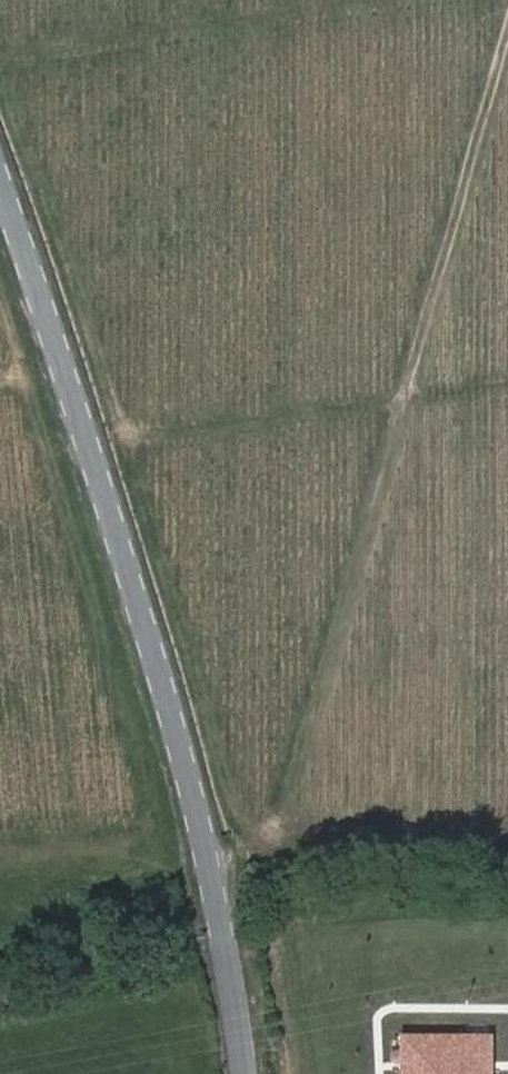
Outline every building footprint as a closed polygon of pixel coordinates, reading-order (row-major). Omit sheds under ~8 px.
[(403,1028),(402,1073),(490,1073),(491,1028),(403,1028)]
